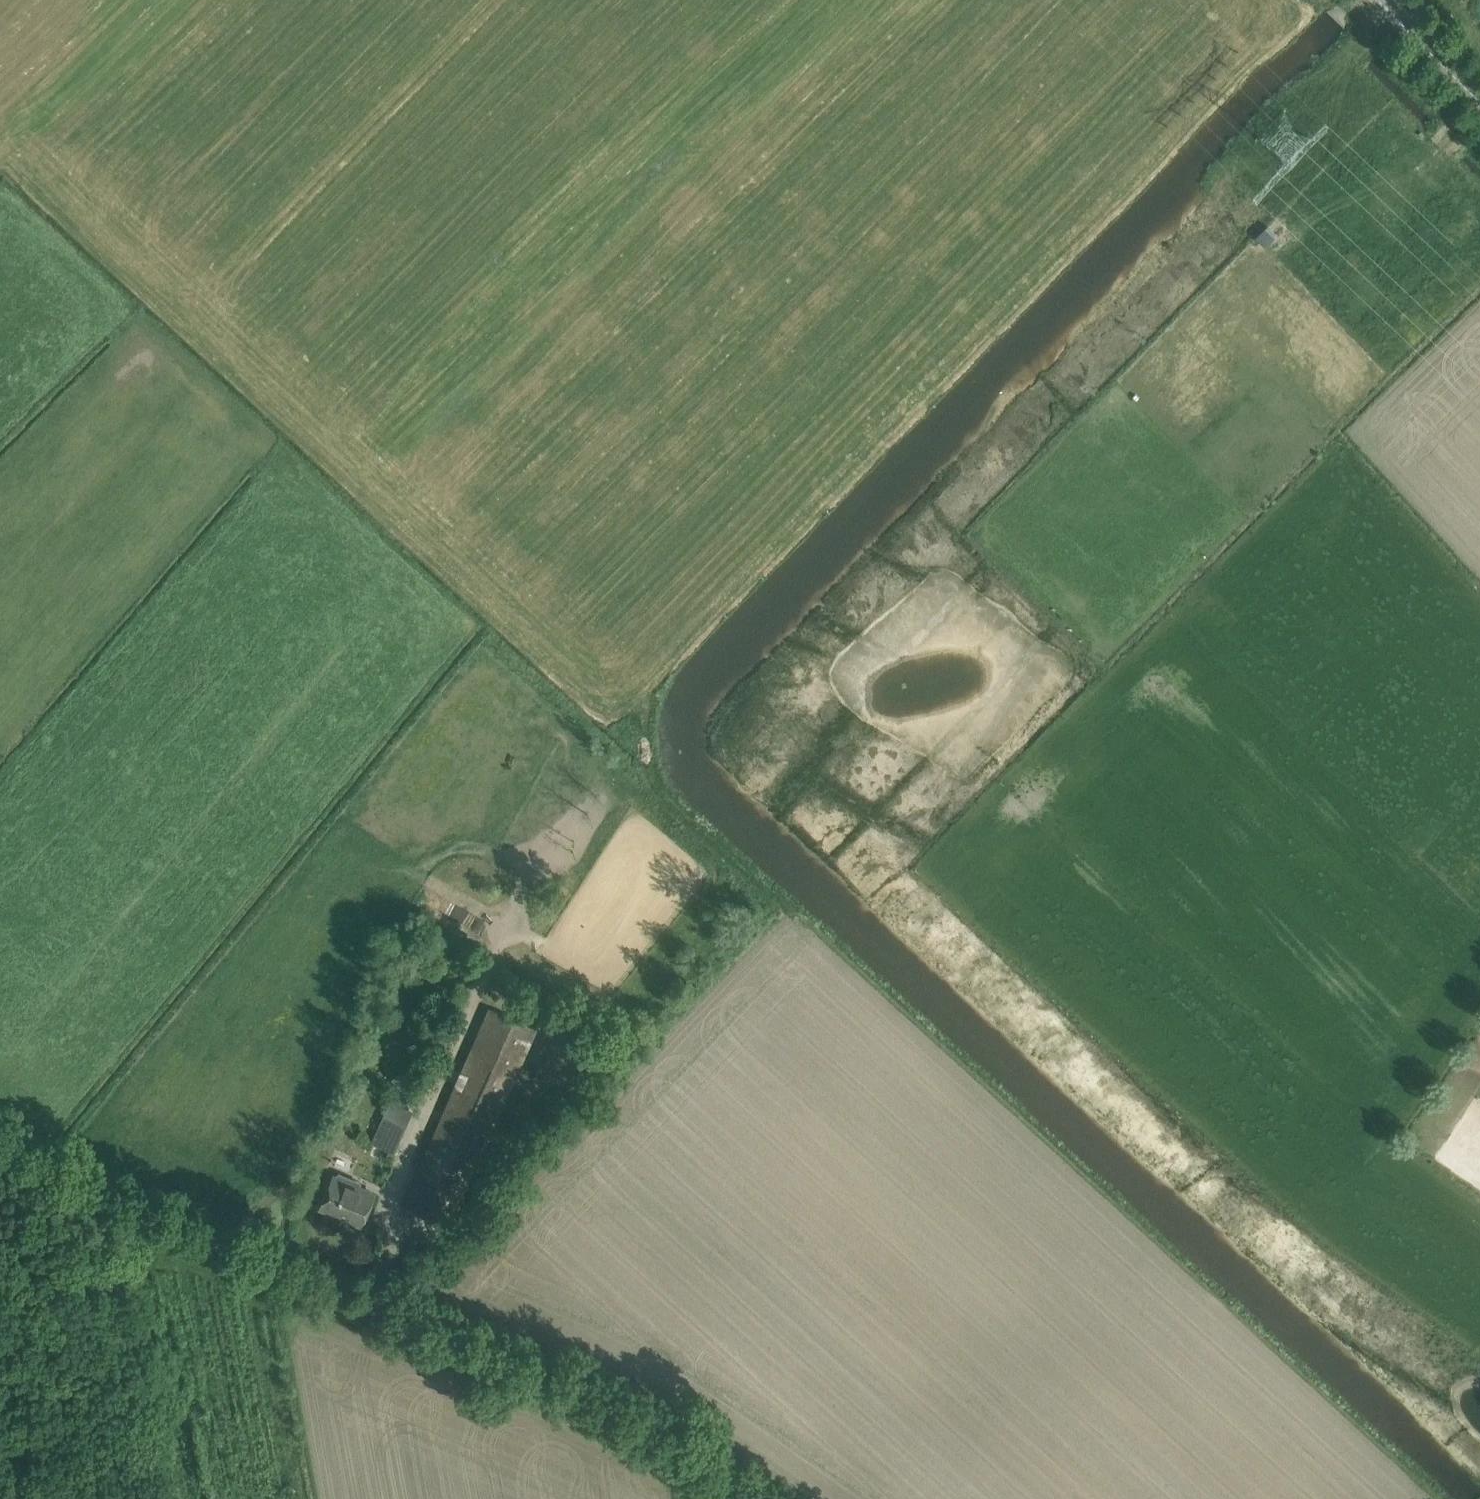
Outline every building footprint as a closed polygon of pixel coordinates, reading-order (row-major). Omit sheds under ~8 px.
[(536,1028),(489,1008),(403,1206),(450,1226),(536,1028)] [(389,1099),(370,1141),(393,1152),(412,1109),(389,1099)] [(335,1177),(333,1176),(320,1207),(338,1215),(339,1214),(347,1217),(346,1219),(360,1225),(374,1194),(361,1188),(360,1182),(353,1179),(348,1183),(347,1182),(347,1177),(339,1174),(335,1177)]
